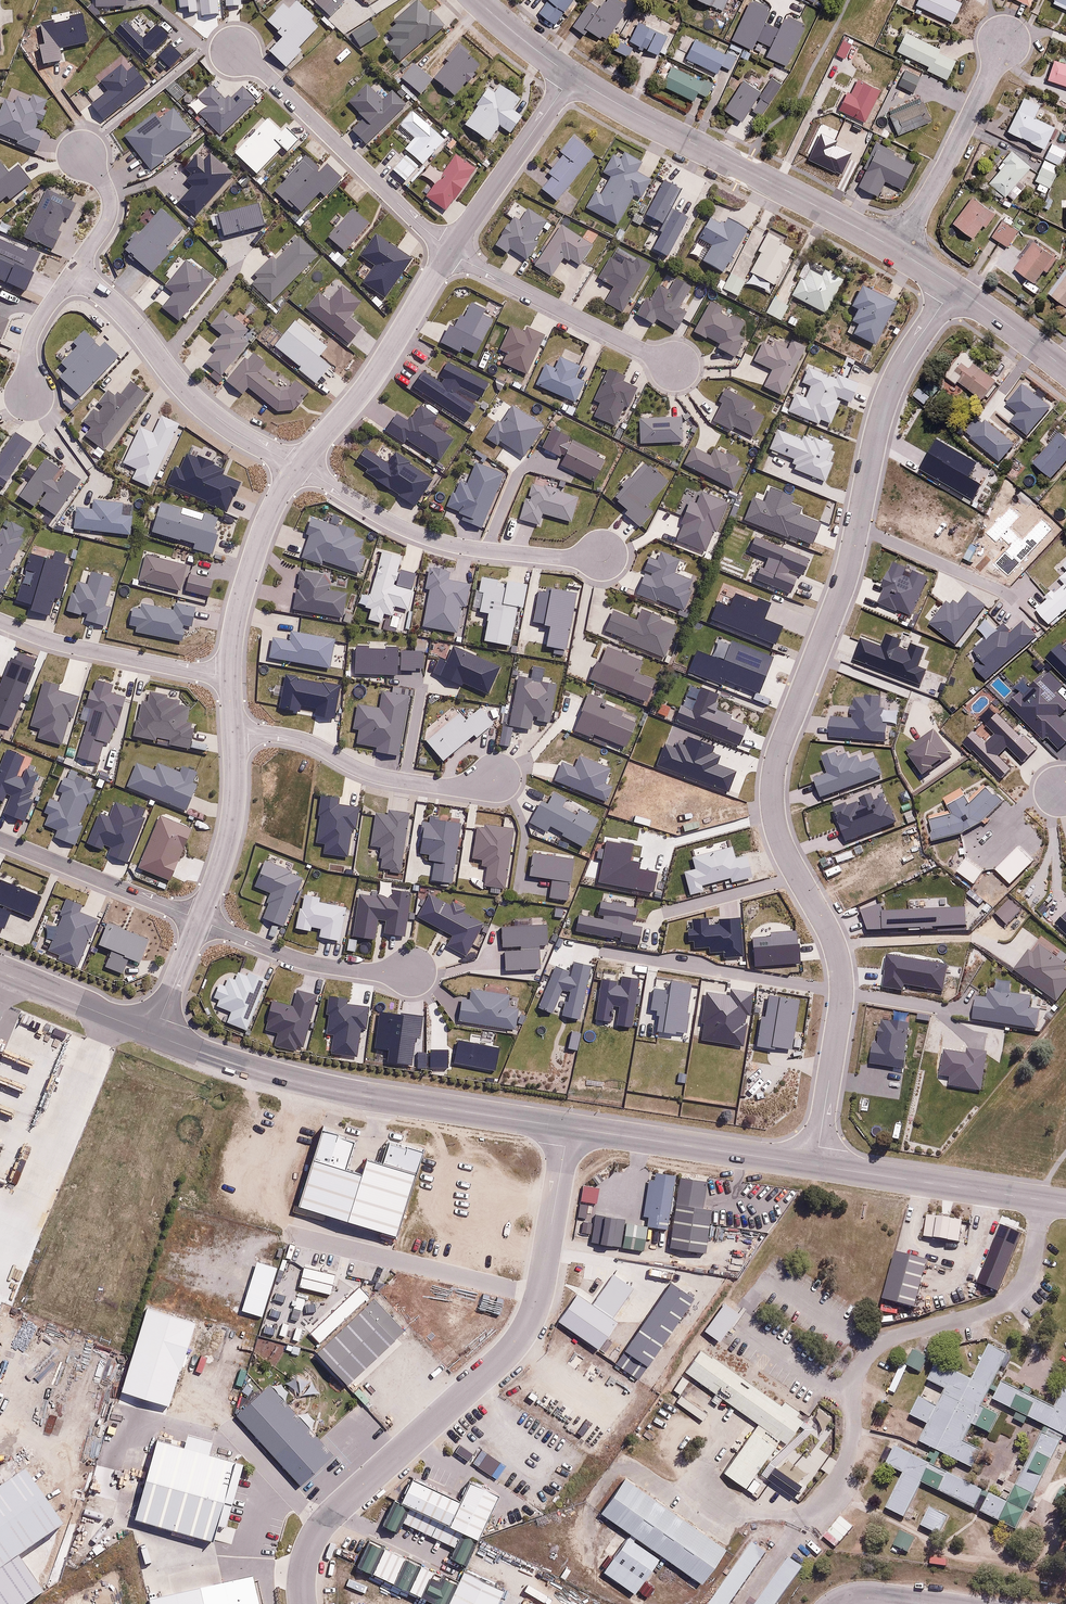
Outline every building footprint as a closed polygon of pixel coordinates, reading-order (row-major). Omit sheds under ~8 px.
[(268,20),(285,37),(271,51),(287,66),(302,50),(299,46),(321,23),(297,0),(287,0),(268,20)] [(316,1),(331,15),(345,0),(317,0),(316,1)] [(395,18),(399,23),(387,33),(393,39),(387,44),(400,59),(425,37),(428,40),(445,25),(433,11),(430,13),(418,0),(416,0),(395,18)] [(574,0),(550,0),(541,12),(556,23),(574,0)] [(592,2),(575,24),(586,33),(589,29),(600,37),(603,34),(607,37),(626,13),(622,10),(627,3),(624,0),(606,0),(600,8),(592,2)] [(724,8),(727,0),(705,0),(724,8)] [(957,0),(918,0),(917,3),(953,22),(963,3),(957,0)] [(1054,3),(1065,9),(1065,0),(1055,0),(1054,3)] [(781,27),(774,24),(766,42),(773,45),(768,57),(789,66),(807,25),(786,16),(781,27)] [(369,20),(351,31),(361,46),(379,35),(369,20)] [(669,34),(639,21),(631,40),(661,53),(669,34)] [(940,49),(906,33),(897,50),(930,65),(928,70),(948,79),(957,60),(938,52),(940,49)] [(737,55),(697,36),(688,57),(718,71),(721,65),(730,69),(737,55)] [(620,39),(614,48),(629,56),(634,47),(620,39)] [(482,63),(457,44),(446,58),(450,60),(435,79),(456,95),(482,63)] [(350,52),(345,47),(335,57),(341,63),(350,52)] [(752,54),(744,49),(740,56),(748,61),(752,54)] [(1054,59),(1048,78),(1065,84),(1065,63),(1054,59)] [(415,61),(401,76),(420,94),(434,79),(415,61)] [(673,64),(664,85),(695,98),(698,92),(708,96),(714,83),(673,64)] [(882,89),(838,68),(831,83),(842,89),(833,107),(865,123),(882,89)] [(923,75),(907,68),(899,85),(915,93),(923,75)] [(787,77),(776,71),(761,96),(772,102),(787,77)] [(521,97),(492,79),(464,124),(490,140),(500,125),(511,132),(522,116),(512,110),(521,97)] [(747,112),(750,108),(753,110),(759,102),(756,100),(761,92),(744,81),(725,109),(740,119),(737,123),(746,129),(754,117),(747,112)] [(383,99),(368,84),(350,102),(366,118),(354,130),(368,144),(407,106),(392,91),(383,99)] [(1042,101),(1025,94),(1009,131),(1046,148),(1056,126),(1035,117),(1042,101)] [(922,100),(889,114),(898,134),(931,121),(922,100)] [(284,130),(268,117),(236,153),(258,173),(282,147),(286,151),(298,137),(287,127),(284,130)] [(596,151),(573,133),(545,170),(552,175),(543,188),(558,199),(596,151)] [(915,162),(876,142),(864,167),(867,168),(859,184),(880,195),(887,181),(902,188),(915,162)] [(1060,166),(1065,154),(1065,149),(1053,143),(1045,158),(1060,166)] [(1013,149),(1004,160),(1001,158),(996,164),(1001,169),(989,182),(1006,196),(1009,193),(1014,197),(1025,185),(1019,180),(1032,166),(1013,149)] [(641,161),(623,152),(620,158),(612,154),(602,172),(610,176),(601,194),(596,191),(587,208),(619,225),(635,195),(641,199),(653,178),(637,170),(641,161)] [(476,168),(454,153),(426,194),(448,209),(476,168)] [(1060,166),(1045,158),(1035,179),(1050,187),(1060,166)] [(974,196),(954,223),(974,237),(984,224),(987,226),(996,213),(974,196)] [(1054,201),(1047,197),(1042,205),(1049,209),(1054,201)] [(749,229),(728,218),(725,225),(710,217),(699,237),(712,244),(704,260),(725,272),(749,229)] [(1003,220),(993,235),(1008,246),(1018,231),(1003,220)] [(572,260),(581,265),(594,245),(562,223),(534,265),(552,277),(564,259),(570,263),(572,260)] [(794,245),(768,233),(759,250),(762,252),(752,273),(775,284),(794,245)] [(1015,268),(1036,283),(1045,270),(1048,273),(1059,259),(1035,241),(1015,268)] [(622,263),(610,256),(598,276),(615,286),(606,303),(624,313),(651,265),(637,257),(634,261),(626,257),(622,263)] [(1065,304),(1065,267),(1048,291),(1065,304)] [(844,278),(824,268),(820,275),(809,269),(803,281),(800,279),(791,296),(826,313),(844,278)] [(746,280),(731,273),(724,289),(739,296),(746,280)] [(852,305),(859,308),(853,318),(859,321),(853,333),(876,344),(896,302),(861,286),(852,305)] [(789,307),(773,298),(766,312),(781,320),(789,307)] [(526,331),(511,325),(502,348),(507,350),(502,363),(528,374),(545,334),(528,327),(526,331)] [(806,346),(792,340),(789,346),(774,339),(772,345),(761,340),(752,359),(772,369),(764,385),(784,394),(806,346)] [(976,359),(965,350),(945,375),(957,384),(959,381),(983,400),(998,381),(974,362),(976,359)] [(545,364),(536,384),(576,401),(585,380),(574,376),(579,365),(561,357),(555,369),(545,364)] [(921,387),(914,395),(926,404),(932,396),(921,387)] [(1040,413),(1018,399),(999,429),(1006,433),(1000,443),(1012,450),(1017,442),(1020,444),(1040,413)] [(1034,461),(1053,477),(1065,462),(1065,457),(1050,443),(1034,461)] [(923,820),(929,843),(957,835),(981,821),(997,801),(984,788),(966,803),(961,796),(945,806),(949,814),(923,820)] [(996,864),(1011,881),(1034,860),(1020,844),(996,864)] [(966,856),(955,869),(975,884),(985,871),(966,856)] [(1063,907),(1052,921),(1065,933),(1065,909),(1063,907)] [(1010,970),(1052,1000),(1065,980),(1065,977),(1056,970),(1062,961),(1036,943),(1030,951),(1026,948),(1010,970)] [(941,961),(881,951),(875,984),(897,987),(898,981),(937,987),(941,961)] [(323,1136),(302,1207),(397,1235),(421,1151),(392,1143),(385,1166),(367,1161),(363,1177),(346,1172),(354,1145),(323,1136)] [(675,1177),(654,1173),(645,1229),(667,1232),(675,1177)] [(707,1183),(680,1179),(670,1248),(705,1253),(711,1209),(704,1208),(707,1183)] [(600,1188),(584,1185),(582,1200),(598,1203),(600,1188)] [(588,1203),(580,1203),(579,1217),(587,1217),(588,1203)] [(957,1220),(923,1215),(920,1235),(954,1241),(957,1220)] [(640,1227),(620,1224),(616,1248),(637,1251),(640,1227)] [(924,1260),(891,1252),(879,1301),(912,1309),(924,1260)] [(580,1291),(559,1323),(602,1351),(622,1320),(614,1315),(630,1292),(617,1283),(602,1306),(580,1291)] [(670,1283),(616,1365),(640,1380),(693,1298),(670,1283)] [(373,1295),(313,1350),(344,1384),(404,1329),(373,1295)] [(121,1392),(169,1407),(195,1324),(147,1309),(121,1392)] [(913,1443),(966,1469),(977,1446),(960,1437),(1002,1355),(984,1346),(967,1378),(932,1360),(922,1380),(940,1389),(932,1405),(916,1397),(907,1415),(922,1423),(913,1443)] [(903,1365),(920,1373),(928,1357),(911,1349),(903,1365)] [(800,1426),(697,1353),(681,1374),(754,1426),(721,1473),(745,1489),(778,1443),(785,1448),(800,1426)] [(987,1400),(1040,1426),(1001,1503),(985,1495),(976,1512),(1013,1530),(1060,1436),(1065,1439),(1065,1380),(1052,1407),(998,1379),(987,1400)] [(270,1384),(235,1413),(298,1488),(333,1459),(270,1384)] [(157,1443),(136,1520),(218,1541),(239,1465),(157,1443)] [(980,1490),(892,1446),(882,1465),(899,1474),(881,1508),(899,1517),(917,1483),(970,1509),(980,1490)] [(0,1481),(0,1573),(65,1527),(21,1466),(0,1481)] [(455,1502),(408,1480),(398,1502),(445,1524),(455,1502)] [(719,1552),(618,1480),(594,1513),(626,1536),(656,1557),(695,1585),(719,1552)] [(455,1502),(445,1524),(473,1536),(493,1494),(465,1481),(455,1502)] [(404,1513),(389,1506),(378,1530),(393,1536),(404,1513)] [(942,1520),(923,1510),(914,1529),(932,1538),(942,1520)] [(911,1539),(897,1532),(889,1547),(904,1554),(911,1539)] [(470,1541),(456,1535),(446,1557),(460,1564),(470,1541)] [(629,1595),(656,1557),(626,1536),(599,1573),(629,1595)] [(749,1542),(705,1603),(728,1603),(765,1553),(749,1542)] [(378,1551),(366,1545),(355,1569),(368,1575),(378,1551)] [(782,1559),(750,1603),(772,1603),(797,1570),(782,1559)] [(453,1603),(499,1603),(512,1578),(474,1560),(453,1603)] [(411,1568),(399,1563),(389,1586),(401,1591),(411,1568)] [(155,1603),(262,1603),(256,1577),(154,1602),(155,1603)] [(425,1579),(415,1600),(424,1603),(443,1603),(450,1590),(425,1579)]
